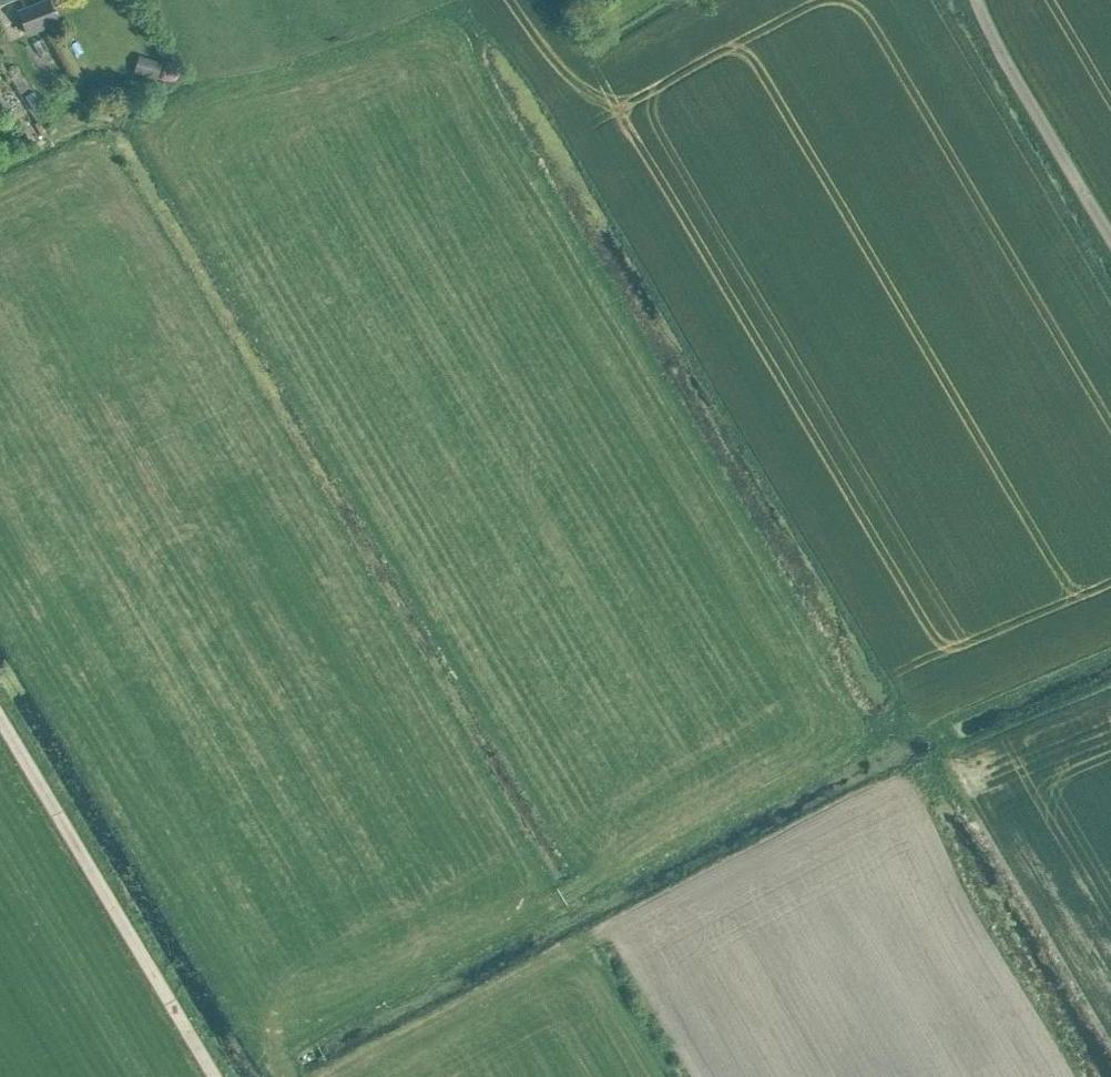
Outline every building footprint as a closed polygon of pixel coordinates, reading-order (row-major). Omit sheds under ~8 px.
[(57,23),(49,0),(48,0),(20,11),(28,33),(57,23)] [(162,63),(139,55),(133,74),(156,81),(162,63)] [(17,73),(10,78),(20,92),(27,87),(17,73)] [(39,132),(27,113),(14,121),(26,140),(39,132)]
